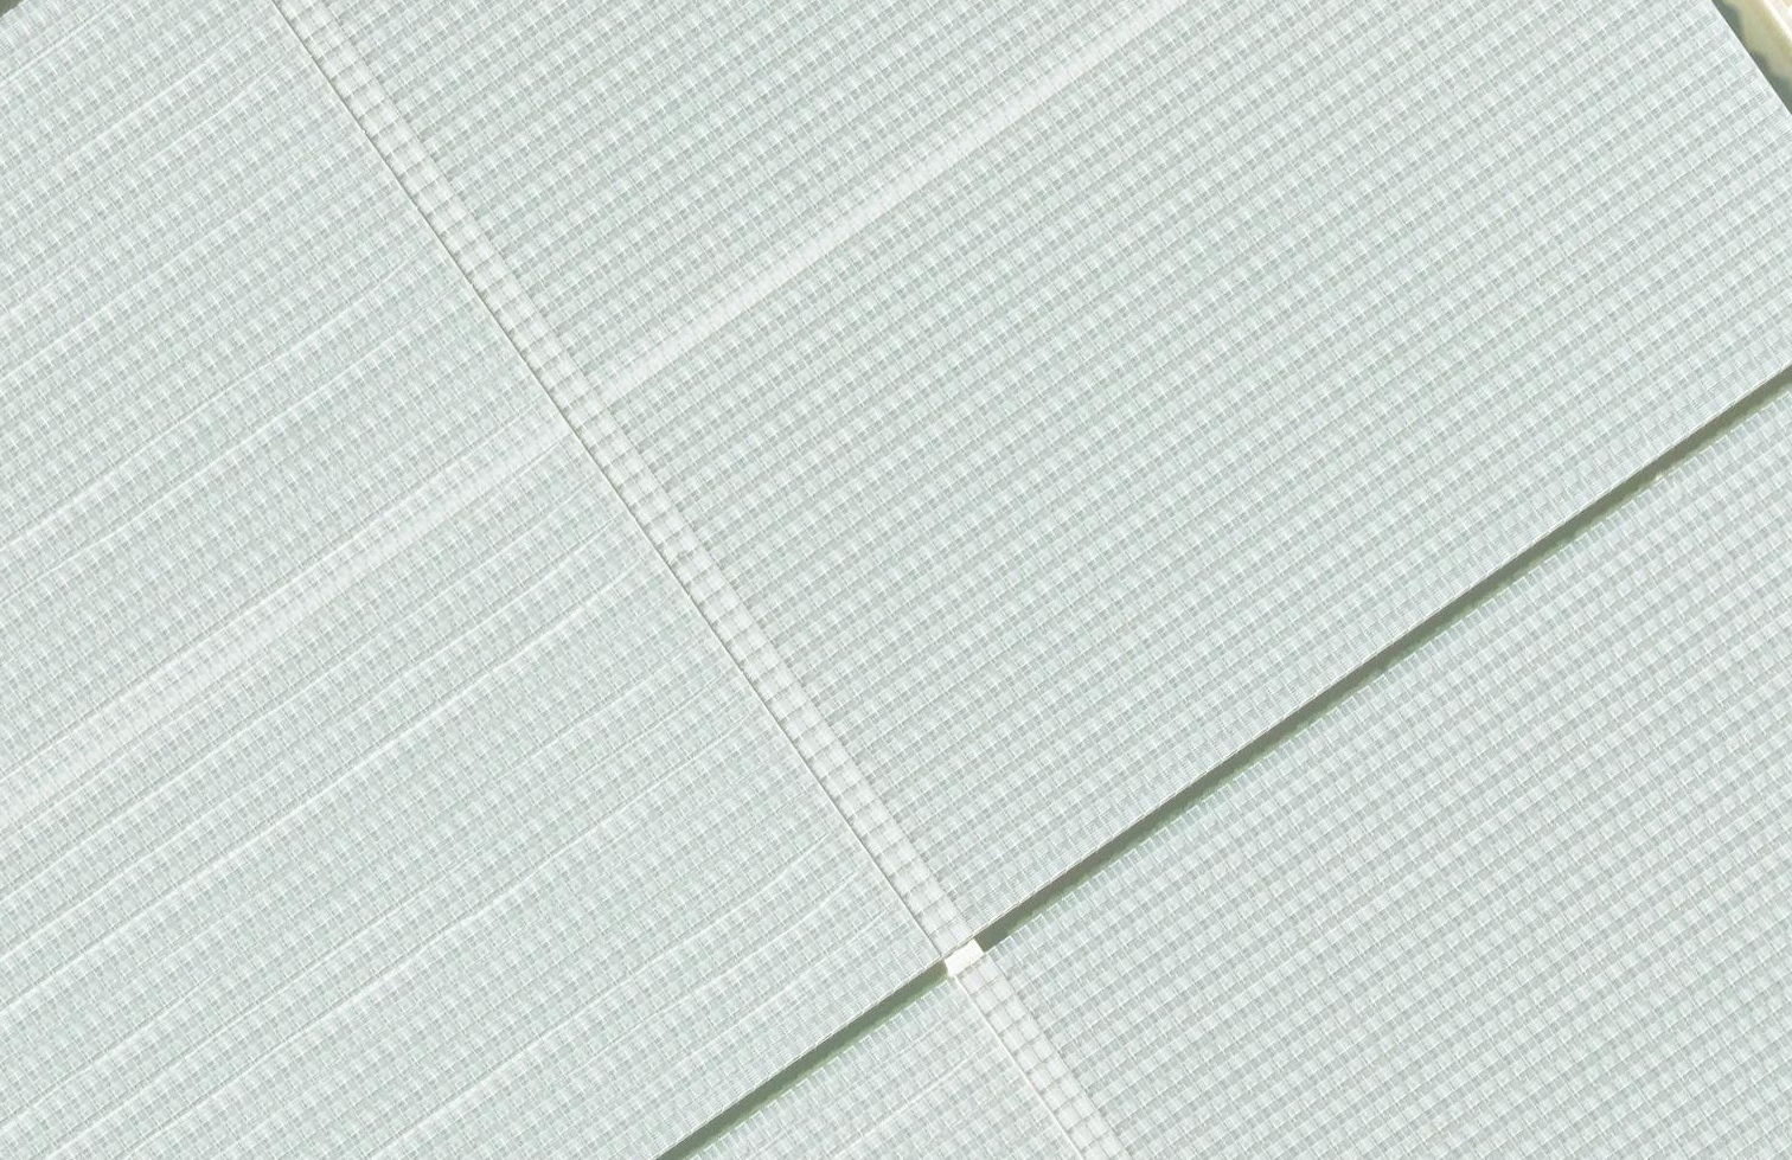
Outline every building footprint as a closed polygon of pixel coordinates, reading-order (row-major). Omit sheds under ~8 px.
[(1791,365),(1791,127),(1703,0),(35,0),(0,25),(0,1159),(657,1159),(1791,365)] [(1791,42),(1791,0),(1763,0),(1791,42)] [(697,1159),(1791,1159),(1791,394),(697,1159)]
